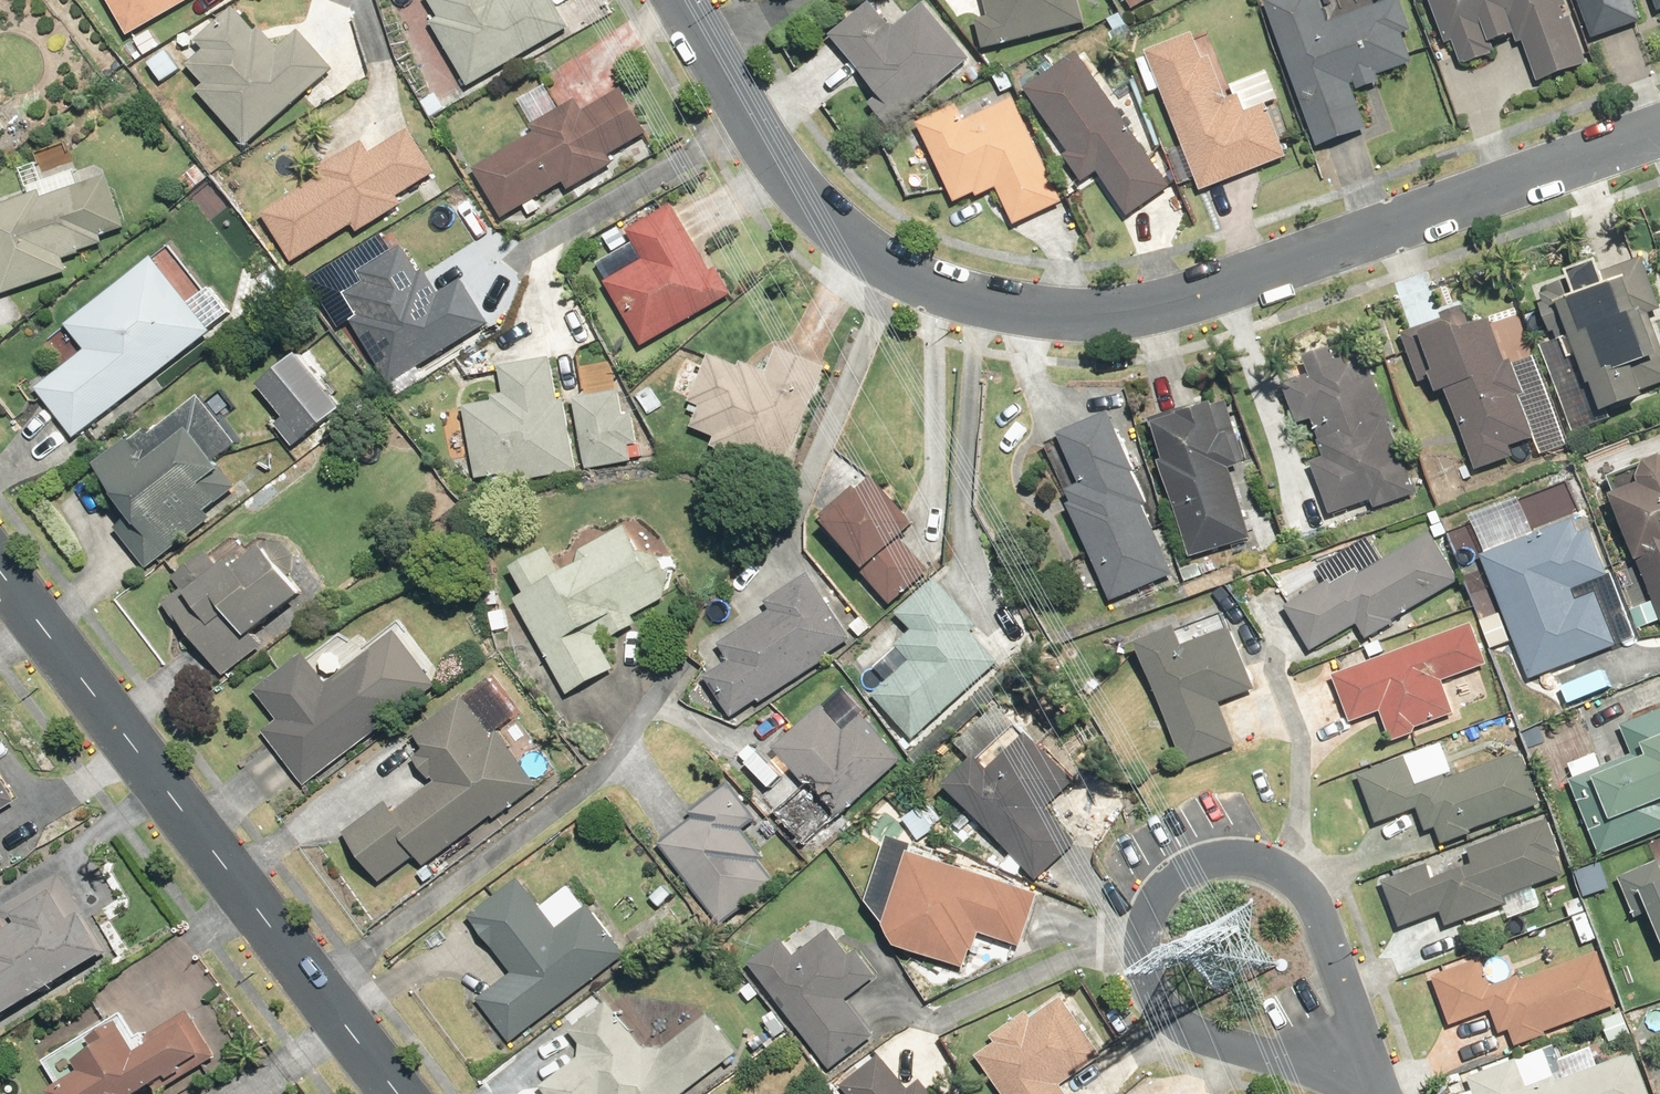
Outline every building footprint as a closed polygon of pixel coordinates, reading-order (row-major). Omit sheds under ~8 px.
[(131,35),(192,0),(111,0),(131,35)] [(572,26),(556,0),(432,0),(442,16),(433,22),(472,86),(572,26)] [(1088,23),(1082,0),(987,0),(991,16),(980,18),(988,48),(1088,23)] [(1136,8),(1151,0),(1132,0),(1136,8)] [(1320,146),(1370,129),(1354,83),(1359,82),(1361,89),(1384,81),(1382,74),(1417,62),(1407,32),(1415,29),(1405,0),(1396,0),(1332,22),(1325,0),(1271,0),(1320,146)] [(1450,43),(1456,40),(1465,65),(1498,54),(1493,41),(1519,32),(1522,42),(1526,40),(1540,81),(1591,63),(1569,0),(1435,0),(1450,43)] [(1595,37),(1643,20),(1636,0),(1583,0),(1595,37)] [(891,124),(973,59),(928,2),(895,28),(874,2),(834,34),(881,93),(872,101),(891,124)] [(251,145),(337,68),(303,30),(282,48),(263,27),(259,31),(238,6),(201,39),(209,48),(191,64),(208,83),(201,89),(251,145)] [(1158,72),(1204,190),(1291,157),(1269,102),(1282,97),(1271,70),(1234,84),(1238,95),(1230,98),(1214,55),(1207,57),(1197,32),(1150,50),(1152,55),(1141,59),(1147,76),(1158,72)] [(1174,186),(1081,51),(1029,87),(1073,151),(1068,154),(1086,181),(1100,171),(1130,216),(1174,186)] [(613,155),(651,133),(625,87),(586,110),(579,98),(562,107),(549,84),(521,100),(539,132),(476,168),(505,217),(568,181),(573,189),(617,163),(613,155)] [(1066,201),(1018,97),(968,119),(961,103),(921,121),(958,202),(979,193),(981,197),(1001,188),(1017,223),(1066,201)] [(11,126),(0,112),(0,135),(11,126)] [(401,196),(439,173),(411,128),(373,152),(366,140),(322,167),(327,175),(265,213),(295,261),(357,223),(362,231),(406,204),(401,196)] [(0,205),(0,282),(4,294),(70,271),(66,257),(107,243),(104,235),(128,228),(109,175),(45,197),(43,191),(0,205)] [(714,270),(676,204),(630,230),(647,259),(608,281),(645,345),(736,294),(720,267),(714,270)] [(392,382),(492,322),(466,279),(442,294),(427,270),(422,273),(405,245),(363,271),(370,281),(350,293),(364,316),(355,321),(392,382)] [(77,438),(217,331),(159,256),(72,324),(90,348),(38,388),(77,438)] [(1647,257),(1612,269),(1608,257),(1575,269),(1578,277),(1552,286),(1554,290),(1546,293),(1550,303),(1545,305),(1558,340),(1545,344),(1576,432),(1614,418),(1611,409),(1652,395),(1650,389),(1659,386),(1659,330),(1654,313),(1659,310),(1659,292),(1647,257)] [(1453,388),(1480,469),(1518,456),(1514,445),(1539,437),(1525,395),(1531,393),(1519,359),(1514,361),(1499,317),(1473,325),(1467,306),(1445,313),(1446,318),(1406,332),(1423,382),(1438,377),(1443,392),(1453,388)] [(789,476),(832,368),(784,349),(775,372),(746,361),(744,368),(716,357),(697,404),(711,409),(703,430),(723,438),(719,448),(789,476)] [(1302,374),(1276,384),(1291,426),(1308,420),(1322,460),(1307,465),(1325,515),(1370,499),(1373,508),(1421,491),(1372,350),(1325,367),(1318,349),(1296,357),(1302,374)] [(357,416),(305,350),(265,381),(288,410),(272,423),(301,460),(357,416)] [(590,470),(577,401),(568,402),(560,359),(510,368),(514,390),(497,393),(498,398),(470,403),(486,489),(590,470)] [(577,401),(590,470),(649,459),(641,413),(632,415),(628,391),(577,401)] [(157,427),(106,462),(144,518),(126,530),(153,570),(228,518),(220,506),(249,487),(227,454),(243,443),(213,399),(162,434),(157,427)] [(1145,426),(1157,460),(1151,461),(1183,559),(1192,556),(1244,539),(1221,469),(1238,463),(1226,428),(1214,432),(1205,406),(1145,426)] [(1100,415),(1053,435),(1075,486),(1058,493),(1104,603),(1168,576),(1100,415)] [(1602,495),(1659,628),(1659,456),(1658,456),(1656,455),(1654,455),(1652,455),(1650,455),(1648,456),(1646,456),(1645,457),(1643,458),(1641,458),(1640,459),(1638,461),(1637,462),(1635,463),(1634,465),(1633,466),(1632,468),(1631,470),(1631,472),(1630,473),(1630,475),(1630,477),(1630,479),(1630,481),(1630,483),(1630,485),(1602,495)] [(891,477),(841,521),(873,559),(865,566),(900,606),(938,572),(910,541),(931,522),(891,477)] [(590,560),(573,570),(559,546),(516,570),(509,574),(579,696),(605,681),(625,670),(615,651),(647,633),(638,618),(684,591),(643,520),(586,553),(590,560)] [(1569,521),(1476,556),(1525,681),(1611,649),(1585,580),(1604,573),(1587,529),(1574,534),(1569,521)] [(1355,568),(1285,605),(1302,650),(1349,625),(1354,635),(1456,582),(1432,536),(1358,574),(1355,568)] [(221,549),(183,576),(192,591),(175,603),(230,680),(335,604),(290,542),(257,565),(248,553),(233,564),(221,549)] [(712,679),(739,720),(837,656),(835,653),(858,639),(815,573),(773,601),(779,611),(725,646),(736,664),(712,679)] [(983,612),(946,577),(910,616),(925,630),(906,649),(918,660),(881,700),(923,739),(1028,638),(991,603),(983,612)] [(1164,625),(1127,642),(1184,768),(1235,744),(1217,703),(1252,687),(1227,632),(1177,654),(1164,625)] [(1468,626),(1326,672),(1343,725),(1377,714),(1384,737),(1449,716),(1438,680),(1481,666),(1468,626)] [(313,652),(266,689),(287,717),(272,729),(316,786),(444,688),(403,633),(337,684),(313,652)] [(543,790),(503,732),(526,715),(499,677),(469,699),(422,732),(435,750),(424,758),(443,785),(404,813),(395,799),(353,829),(391,882),(423,860),(430,870),(543,790)] [(912,760),(875,716),(851,735),(829,708),(784,746),(814,783),(780,811),(808,846),(912,760)] [(1618,722),(1630,758),(1568,778),(1593,856),(1659,834),(1659,708),(1618,722)] [(1032,724),(962,784),(1043,879),(1085,843),(1051,803),(1081,777),(1045,734),(1042,737),(1032,724)] [(1438,744),(1355,776),(1373,825),(1414,810),(1423,832),(1432,828),(1438,844),(1541,805),(1520,749),(1450,775),(1438,744)] [(45,838),(0,766),(0,869),(45,838)] [(697,810),(699,813),(703,818),(668,844),(728,923),(782,883),(767,863),(774,858),(754,831),(767,821),(736,780),(697,810)] [(935,802),(911,819),(927,840),(950,823),(935,802)] [(1549,821),(1380,880),(1395,925),(1437,910),(1443,928),(1504,906),(1501,896),(1568,873),(1549,821)] [(1045,895),(927,852),(929,846),(907,837),(884,903),(912,948),(978,972),(992,934),(1026,947),(1045,895)] [(1615,877),(1624,899),(1636,894),(1658,949),(1659,948),(1659,869),(1657,860),(1615,877)] [(5,907),(13,921),(0,928),(0,1011),(5,1020),(118,958),(95,916),(90,919),(65,874),(5,907)] [(528,880),(483,913),(477,918),(517,973),(485,997),(518,1041),(633,957),(594,903),(562,927),(528,880)] [(789,937),(755,962),(836,1071),(881,1037),(854,1002),(890,975),(867,944),(857,953),(839,929),(803,956),(789,937)] [(1485,956),(1426,976),(1442,1026),(1487,1010),(1496,1036),(1473,1044),(1479,1061),(1549,1037),(1546,1028),(1612,1005),(1595,956),(1496,989),(1485,956)] [(1064,990),(1000,1037),(1004,1044),(986,1057),(1013,1093),(1079,1093),(1068,1081),(1111,1044),(1064,990)] [(581,1031),(588,1042),(586,1059),(552,1088),(557,1093),(694,1093),(744,1052),(714,1016),(673,1050),(654,1048),(618,1002),(581,1031)] [(70,1092),(67,1093),(181,1093),(193,1087),(187,1077),(223,1055),(197,1012),(150,1041),(134,1014),(54,1062),(72,1091),(70,1092)] [(1466,1079),(1471,1093),(1470,1093),(1646,1093),(1631,1051),(1526,1088),(1517,1062),(1466,1079)] [(852,1085),(859,1093),(947,1093),(934,1077),(917,1091),(889,1055),(852,1085)]
